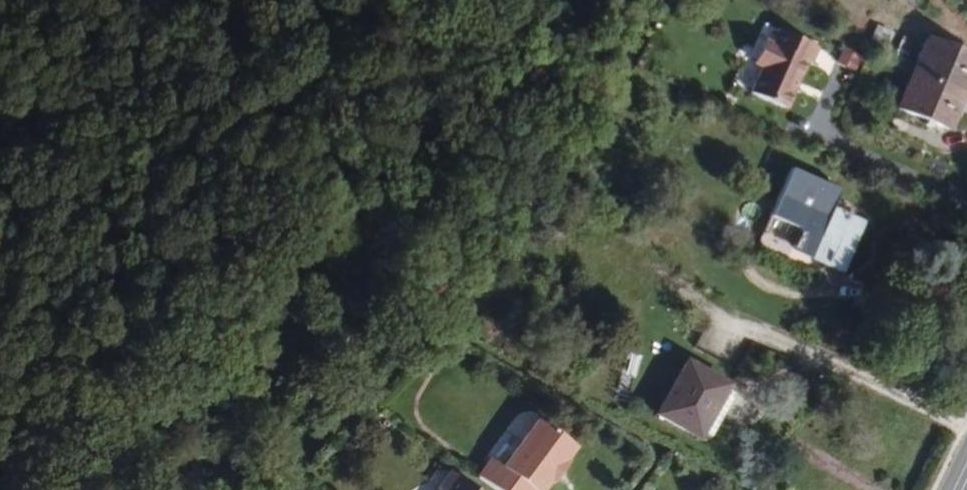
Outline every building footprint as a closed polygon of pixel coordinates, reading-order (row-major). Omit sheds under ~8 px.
[(750,93),(786,109),(793,91),(790,86),(794,78),(799,79),(806,62),(810,64),(818,47),(778,30),(771,45),(763,41),(754,63),(762,67),(750,93)] [(912,74),(963,96),(966,86),(966,57),(926,39),(912,74)] [(912,74),(898,109),(948,130),(963,96),(912,74)] [(793,91),(799,79),(794,78),(790,86),(793,91)] [(840,191),(791,169),(770,217),(756,247),(820,275),(825,263),(826,260),(842,266),(861,223),(831,210),(840,191)] [(826,260),(825,263),(840,269),(842,266),(826,260)] [(728,386),(686,363),(657,415),(699,438),(701,434),(725,390),(728,386)] [(710,439),(734,395),(725,390),(701,434),(710,439)] [(494,489),(542,489),(548,482),(550,483),(565,463),(563,462),(574,448),(536,420),(501,468),(490,460),(477,478),(494,489)] [(449,472),(436,489),(437,489),(474,489),(449,472)]
